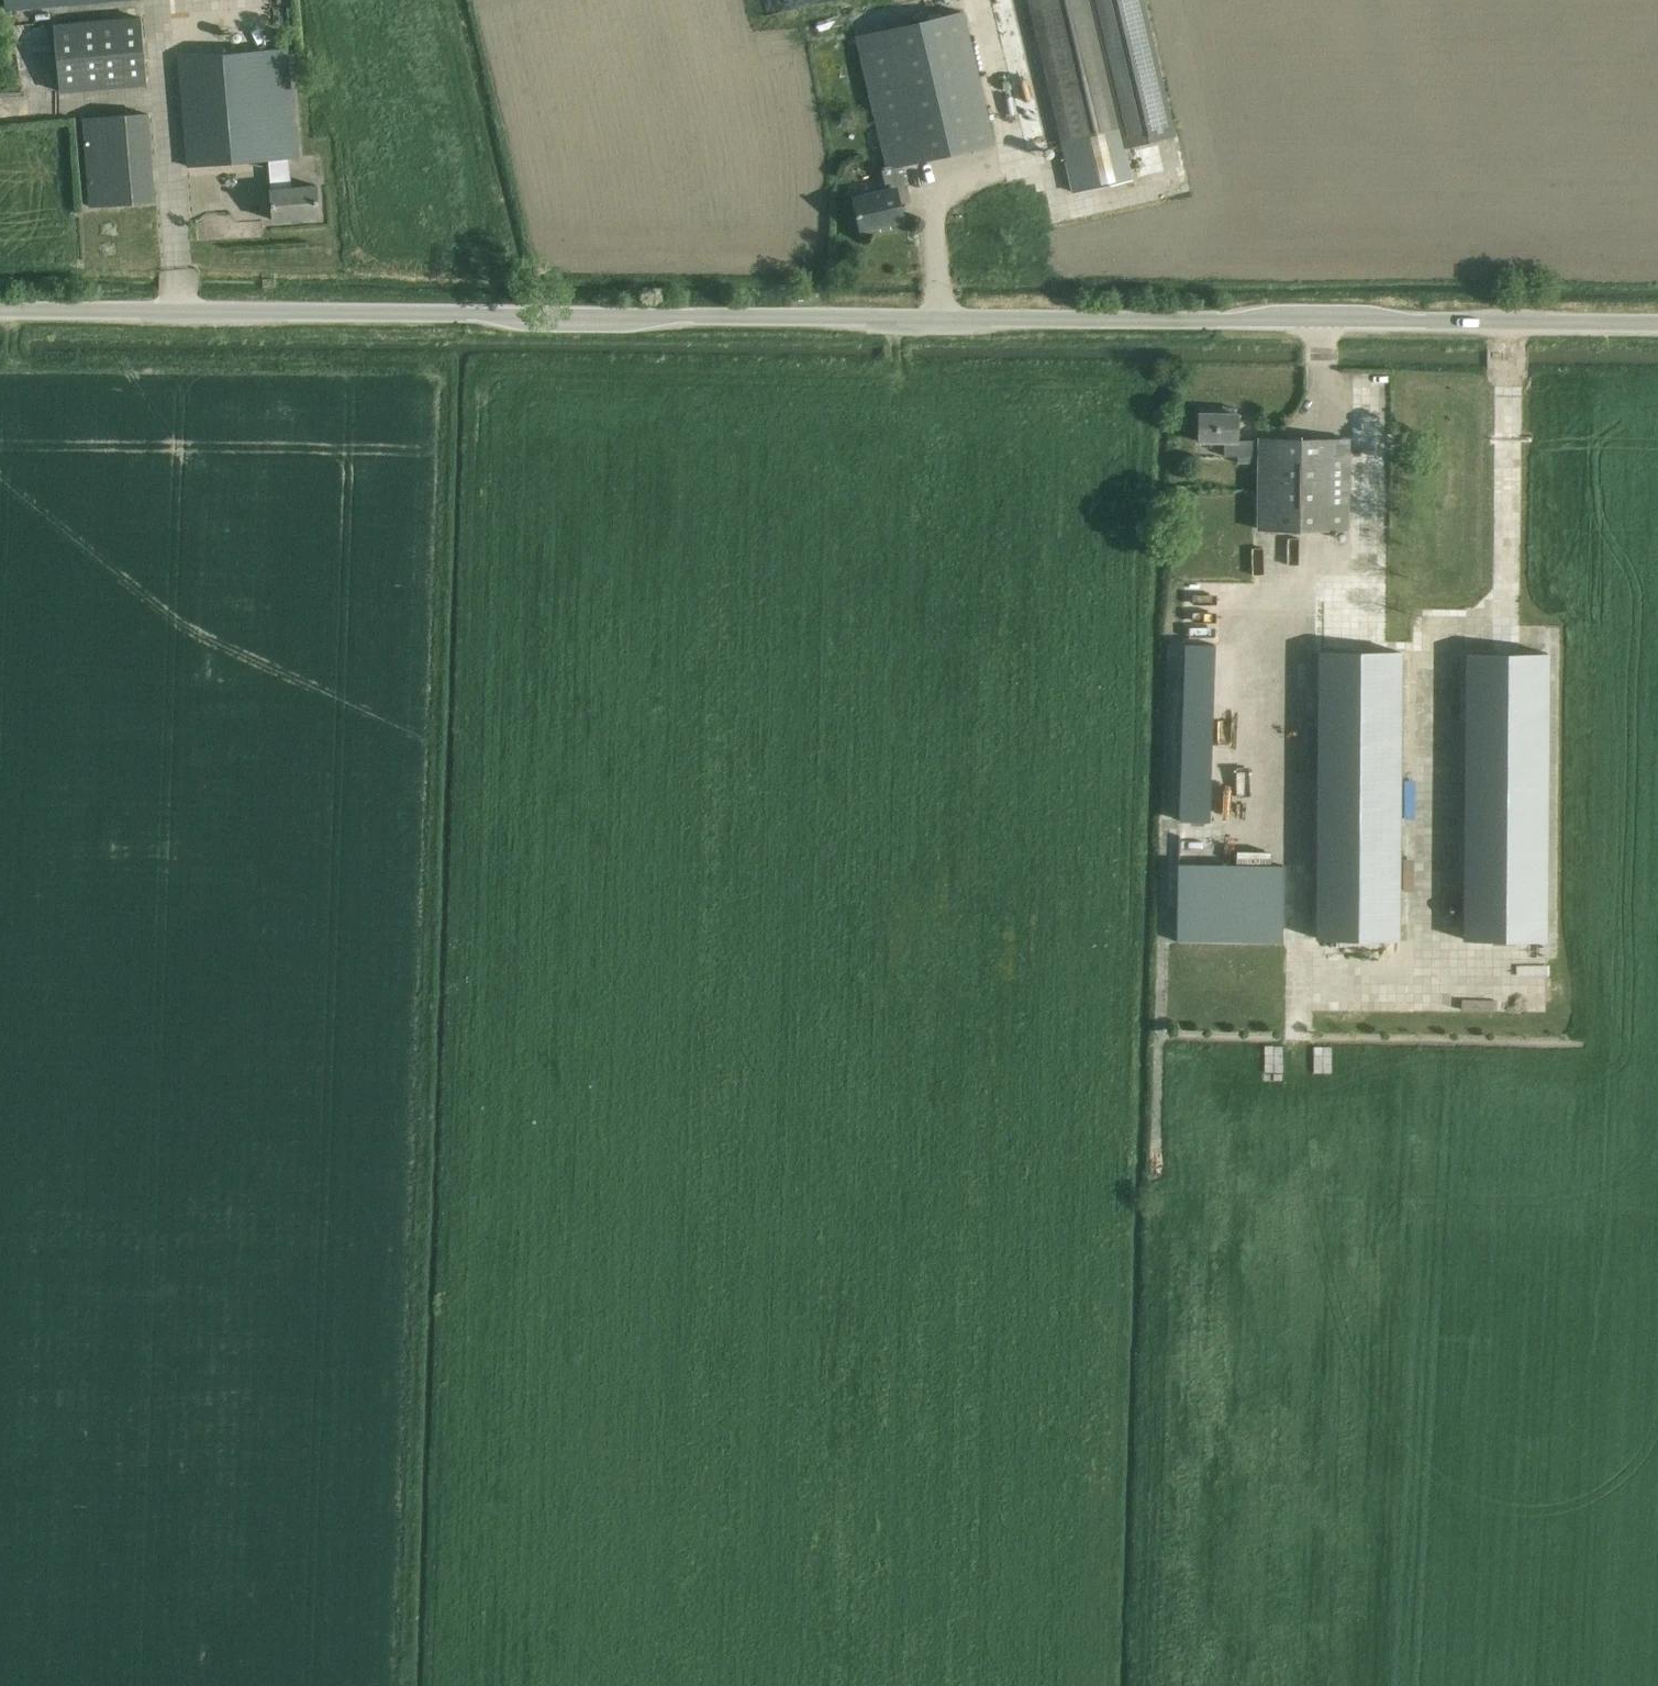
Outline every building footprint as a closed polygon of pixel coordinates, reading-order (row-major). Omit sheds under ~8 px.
[(1032,143),(1035,154),(1062,148),(1073,193),(1132,179),(1125,148),(1136,145),(1175,136),(1143,0),(994,0),(1032,143)] [(994,143),(989,121),(964,14),(856,38),(885,168),(880,169),(885,193),(854,200),(861,230),(903,220),(897,194),(908,191),(901,164),(994,143)] [(61,25),(8,30),(14,98),(68,94),(147,87),(142,18),(61,25)] [(319,216),(318,194),(317,187),(292,189),(289,158),(296,157),(287,52),(178,61),(187,166),(270,159),(272,189),(271,189),(273,220),(319,216)] [(155,201),(153,179),(148,114),(83,118),(90,206),(155,201)] [(1348,530),(1349,462),(1349,440),(1259,439),(1259,441),(1237,440),(1237,413),(1219,413),(1219,408),(1199,408),(1199,441),(1224,441),(1224,456),(1258,456),(1258,529),(1348,530)] [(1406,649),(1407,579),(1320,578),(1318,648),(1406,649)] [(1215,645),(1185,644),(1179,821),(1209,822),(1215,645)] [(1318,650),(1316,939),(1400,940),(1402,651),(1318,650)] [(1455,655),(1452,937),(1544,936),(1546,655),(1455,655)] [(1292,941),(1293,864),(1187,863),(1186,940),(1292,941)]
